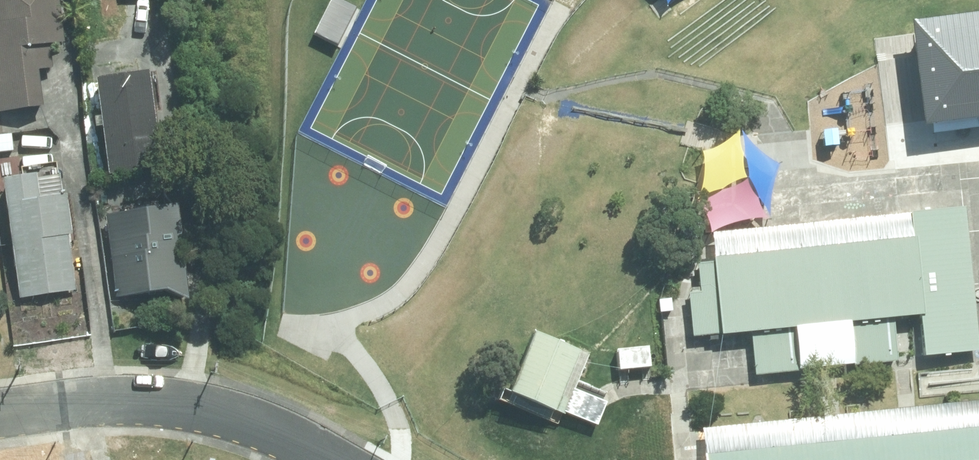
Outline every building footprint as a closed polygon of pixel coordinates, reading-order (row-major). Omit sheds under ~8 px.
[(43,107),(38,67),(52,65),(49,41),(64,39),(59,0),(0,0),(0,111),(43,107)] [(310,30),(336,41),(353,4),(344,0),(324,0),(310,30)] [(917,127),(978,119),(978,14),(903,23),(917,127)] [(164,167),(152,68),(100,75),(113,173),(164,167)] [(11,132),(0,134),(0,152),(14,150),(11,132)] [(17,157),(0,159),(0,184),(5,184),(19,296),(76,290),(69,234),(72,233),(68,193),(40,197),(37,172),(19,174),(17,157)] [(169,288),(189,297),(177,203),(107,214),(116,297),(169,288)] [(977,349),(963,206),(910,212),(913,236),(714,255),(714,261),(697,262),(699,291),(687,292),(691,336),(749,330),(754,374),(797,370),(793,326),(848,320),(852,364),(896,360),(891,317),(920,313),(924,355),(977,349)] [(556,410),(582,349),(539,331),(513,391),(556,410)] [(644,350),(608,354),(610,374),(646,370),(644,350)] [(706,452),(707,459),(978,459),(978,425),(706,452)]
